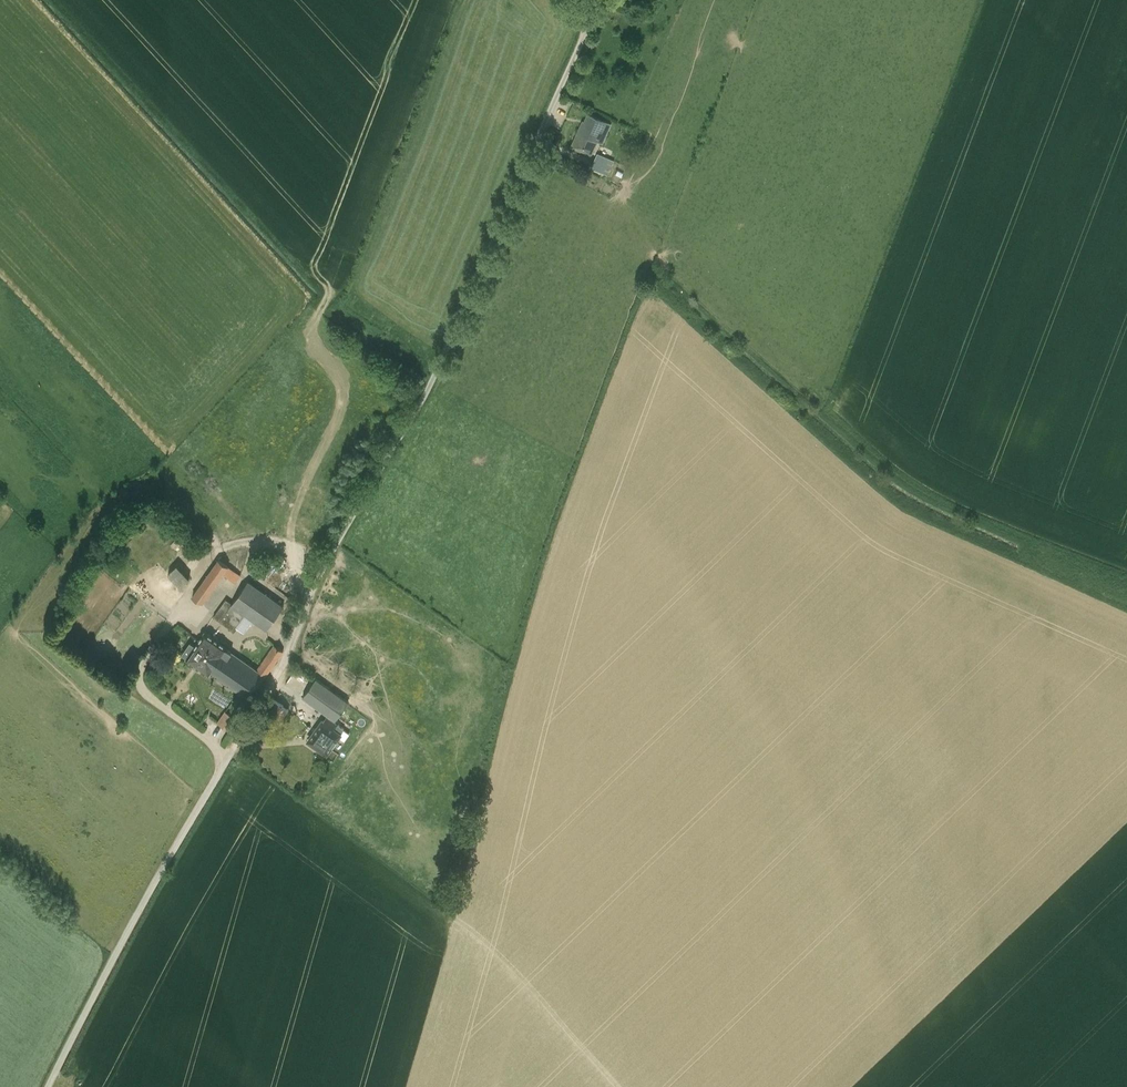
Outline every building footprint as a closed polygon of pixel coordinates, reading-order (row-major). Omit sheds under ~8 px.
[(573,146),(591,154),(597,140),(603,143),(611,124),(589,114),(585,122),(584,121),(573,146)] [(608,175),(614,161),(598,153),(591,167),(604,173),(608,175)] [(241,576),(229,567),(218,560),(192,597),(202,604),(224,574),(236,583),(241,576)] [(178,565),(168,574),(180,587),(190,578),(178,565)] [(249,581),(232,603),(226,599),(213,617),(233,630),(245,614),(267,630),(284,605),(249,581)] [(269,591),(275,599),(280,595),(273,587),(269,591)] [(217,660),(209,671),(249,699),(266,675),(267,676),(283,651),(274,645),(257,669),(205,635),(200,641),(198,643),(199,643),(207,649),(205,652),(217,660)] [(191,642),(183,653),(188,657),(209,671),(217,660),(205,652),(207,649),(199,643),(196,646),(191,642)] [(336,720),(349,702),(316,678),(302,697),(328,715),(327,716),(323,721),(323,720),(308,740),(327,753),(330,748),(334,750),(338,744),(335,742),(339,736),(345,740),(349,733),(344,729),(344,728),(338,724),(334,729),(333,728),(337,723),(335,721),(336,720)] [(273,732),(289,709),(274,698),(258,722),(273,732)] [(229,730),(237,719),(225,710),(217,722),(229,730)]
